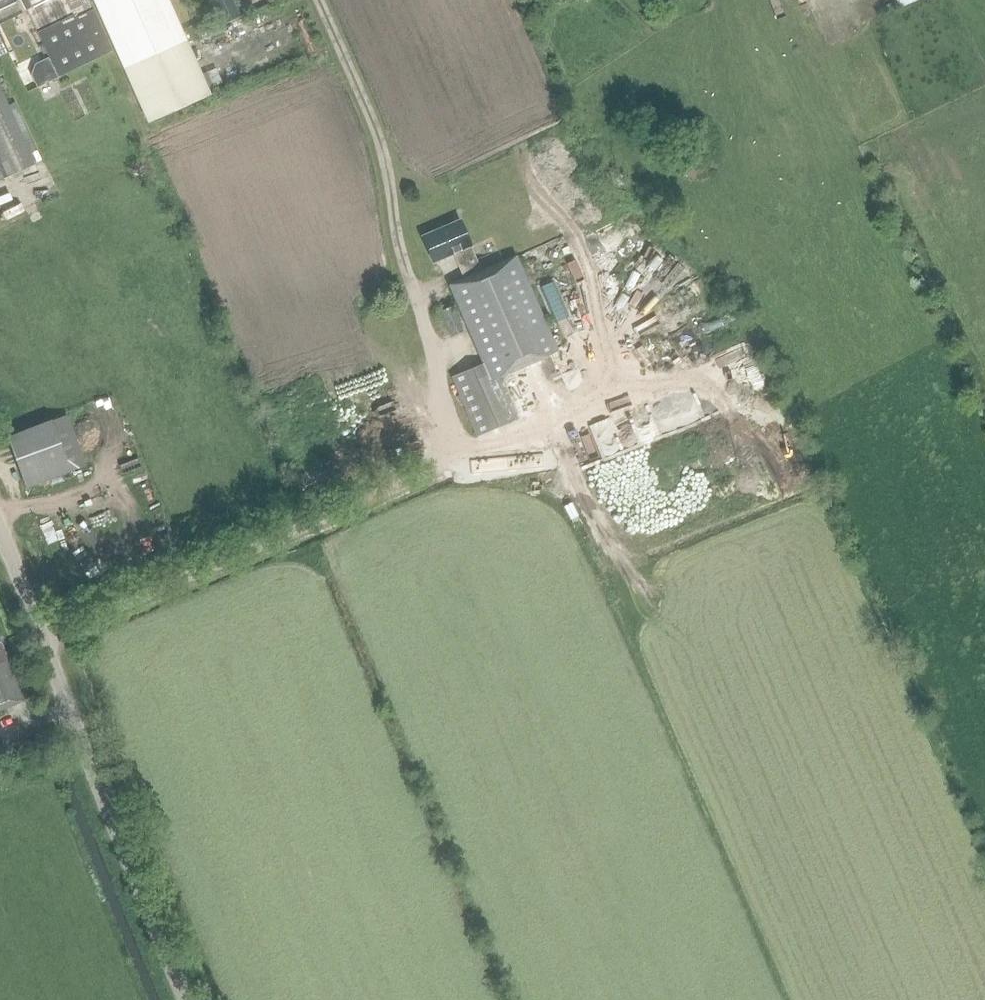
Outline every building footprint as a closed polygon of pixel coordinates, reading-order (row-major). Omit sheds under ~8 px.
[(16,2),(15,0),(0,0),(0,9),(16,2)] [(37,33),(59,78),(112,51),(93,10),(89,0),(20,0),(37,33)] [(148,122),(210,95),(168,0),(93,0),(148,122)] [(222,26),(241,17),(234,0),(211,0),(222,26)] [(0,44),(0,56),(8,52),(4,42),(0,44)] [(47,58),(34,65),(30,76),(37,89),(58,78),(47,58)] [(35,164),(30,153),(35,151),(14,103),(8,105),(0,88),(0,180),(35,164)] [(554,358),(512,260),(478,274),(467,248),(468,248),(457,222),(418,238),(429,264),(449,256),(460,282),(445,288),(479,368),(448,382),(474,442),(515,424),(497,383),(554,358)] [(85,466),(66,416),(51,420),(5,437),(14,461),(23,489),(85,466)] [(26,697),(11,656),(6,658),(0,642),(0,707),(26,697)]
